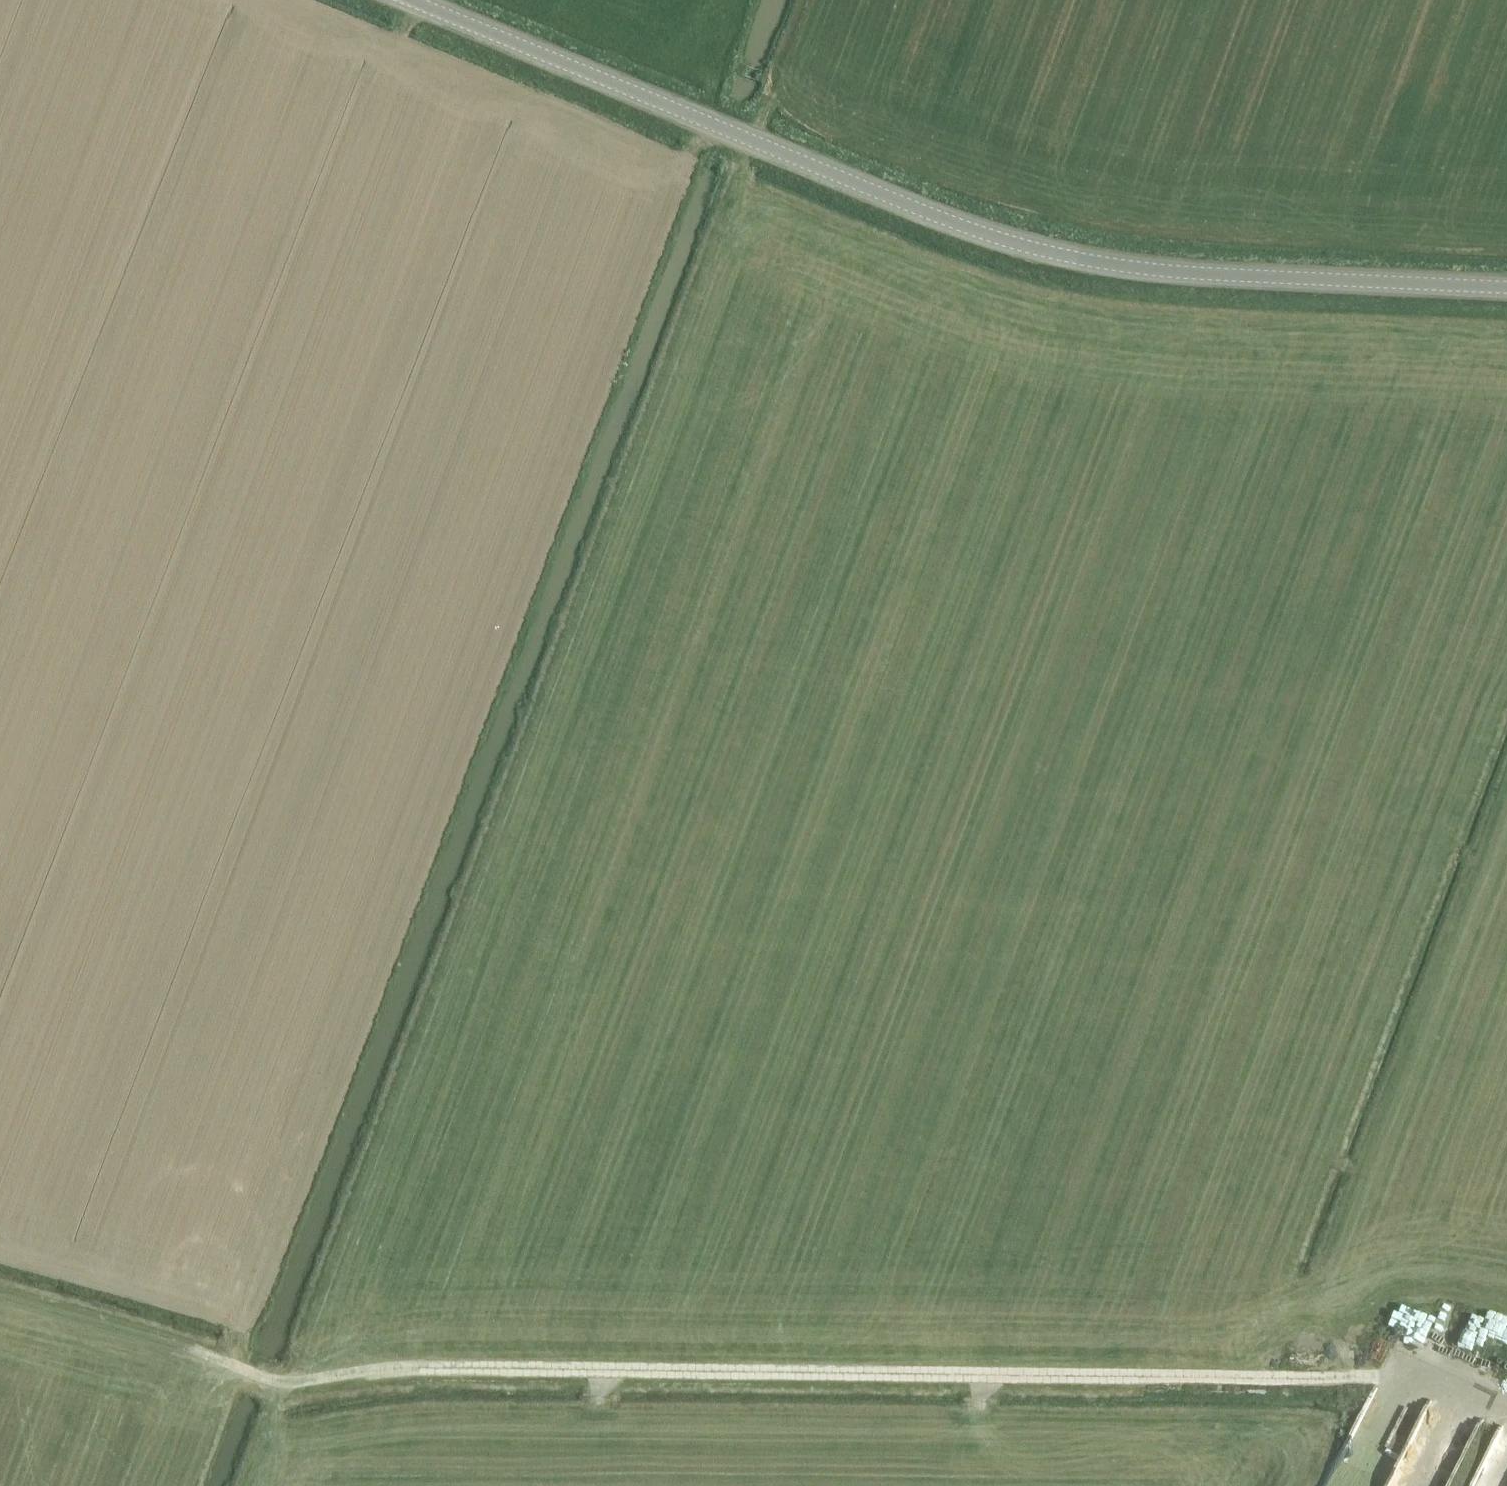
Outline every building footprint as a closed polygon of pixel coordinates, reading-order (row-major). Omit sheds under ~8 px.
[(1354,1340),(1406,1355),(1413,1331),(1429,1336),(1431,1329),(1506,1350),(1506,1316),(1458,1302),(1456,1307),(1439,1302),(1435,1317),(1387,1304),(1382,1321),(1361,1315),(1354,1340)] [(1319,1485),(1361,1485),(1326,1471),(1319,1485)]
